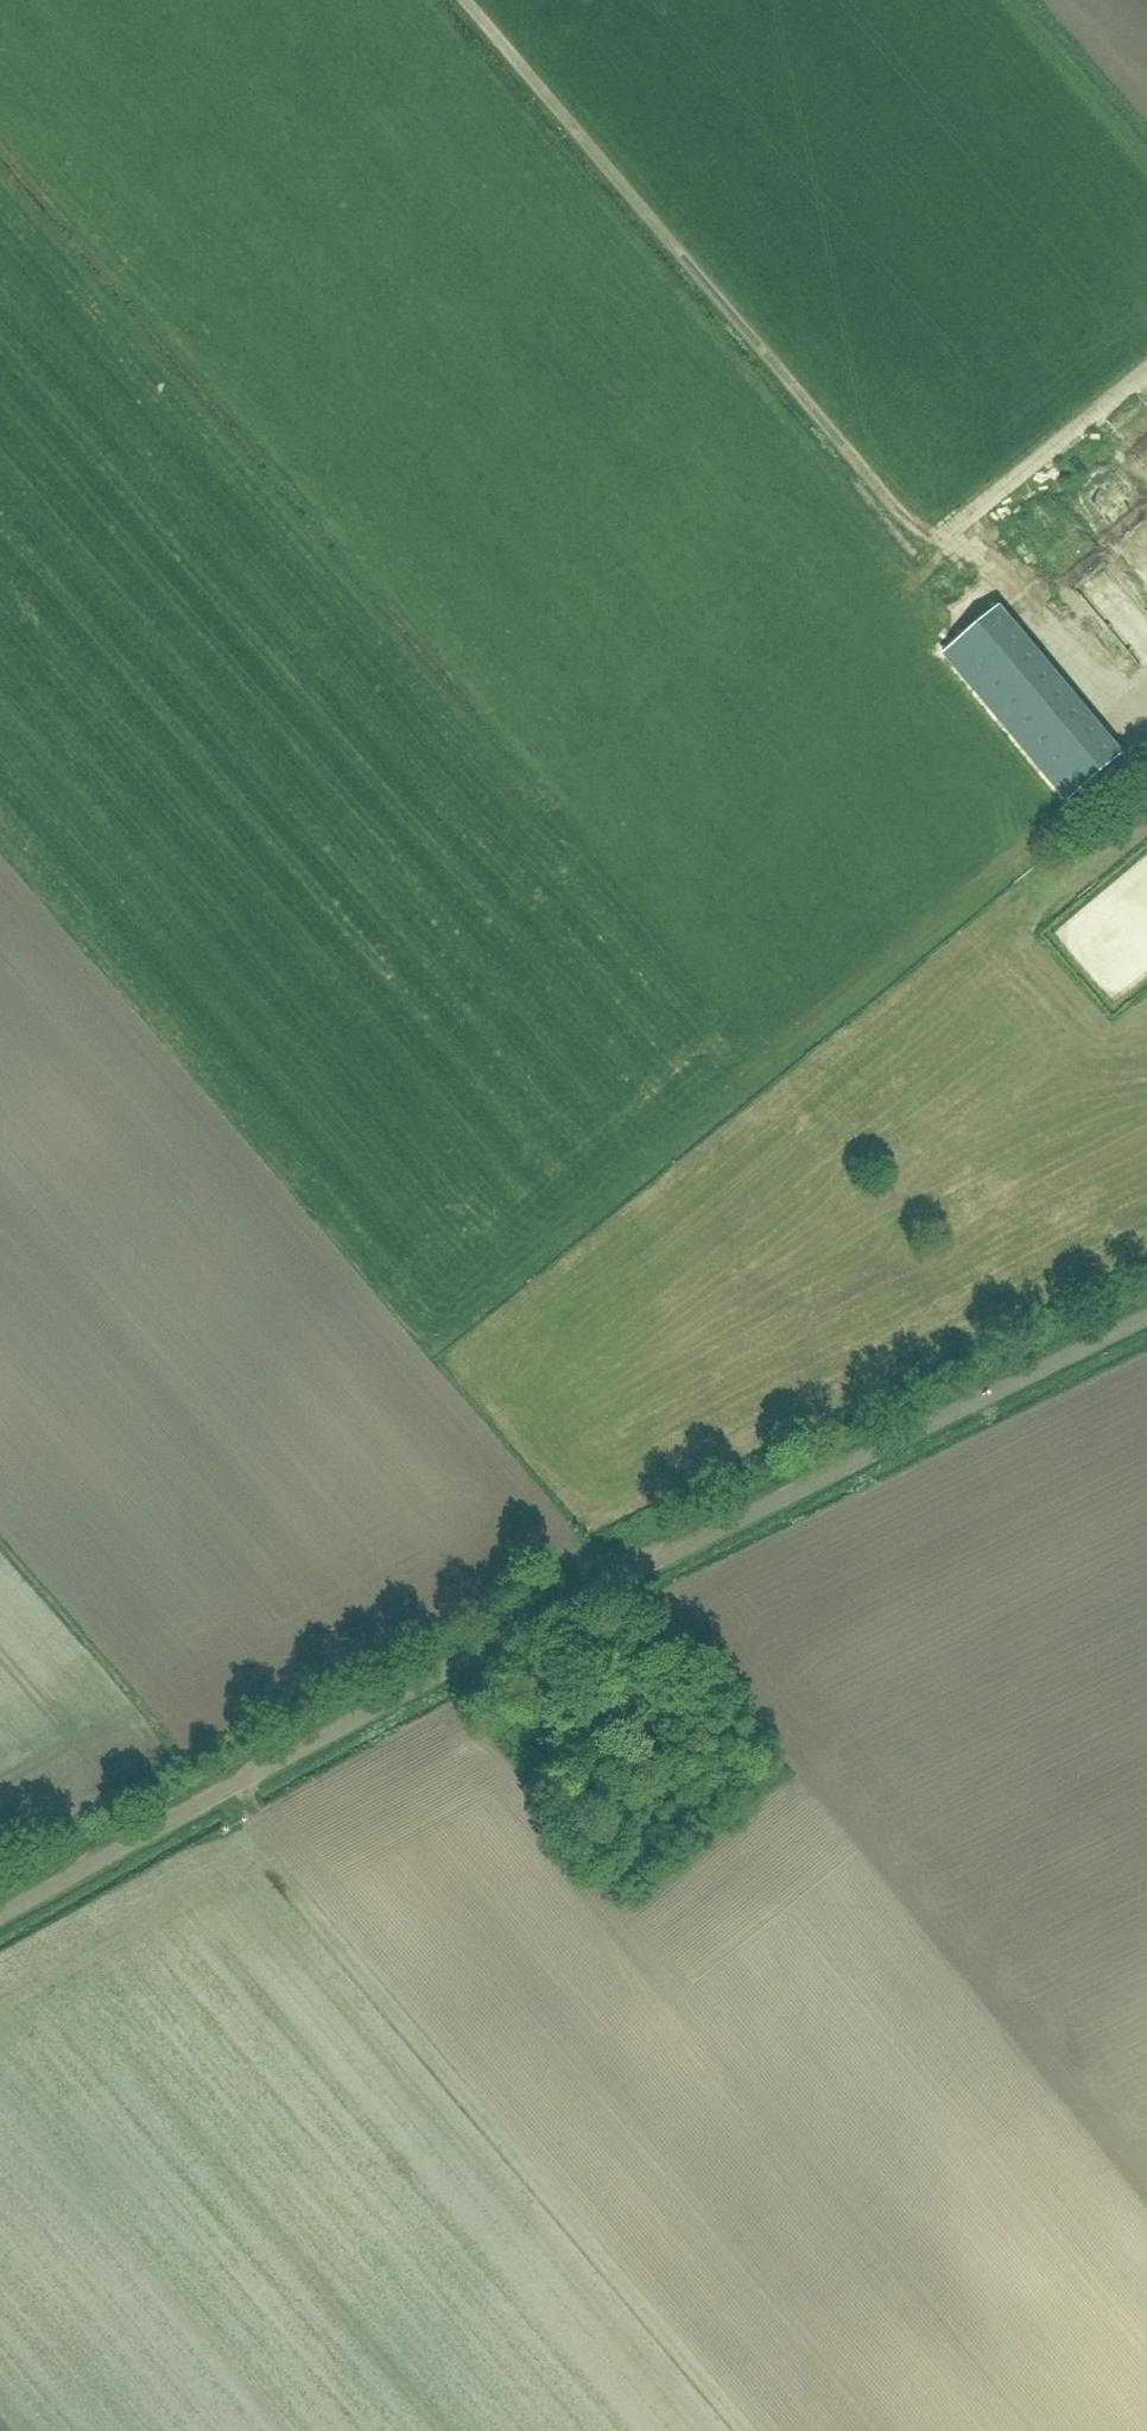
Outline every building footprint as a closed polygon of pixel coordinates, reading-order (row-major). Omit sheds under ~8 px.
[(1125,753),(1002,606),(943,654),(1067,802),(1125,753)] [(1096,851),(1102,862),(1118,853),(1113,842),(1096,851)]
